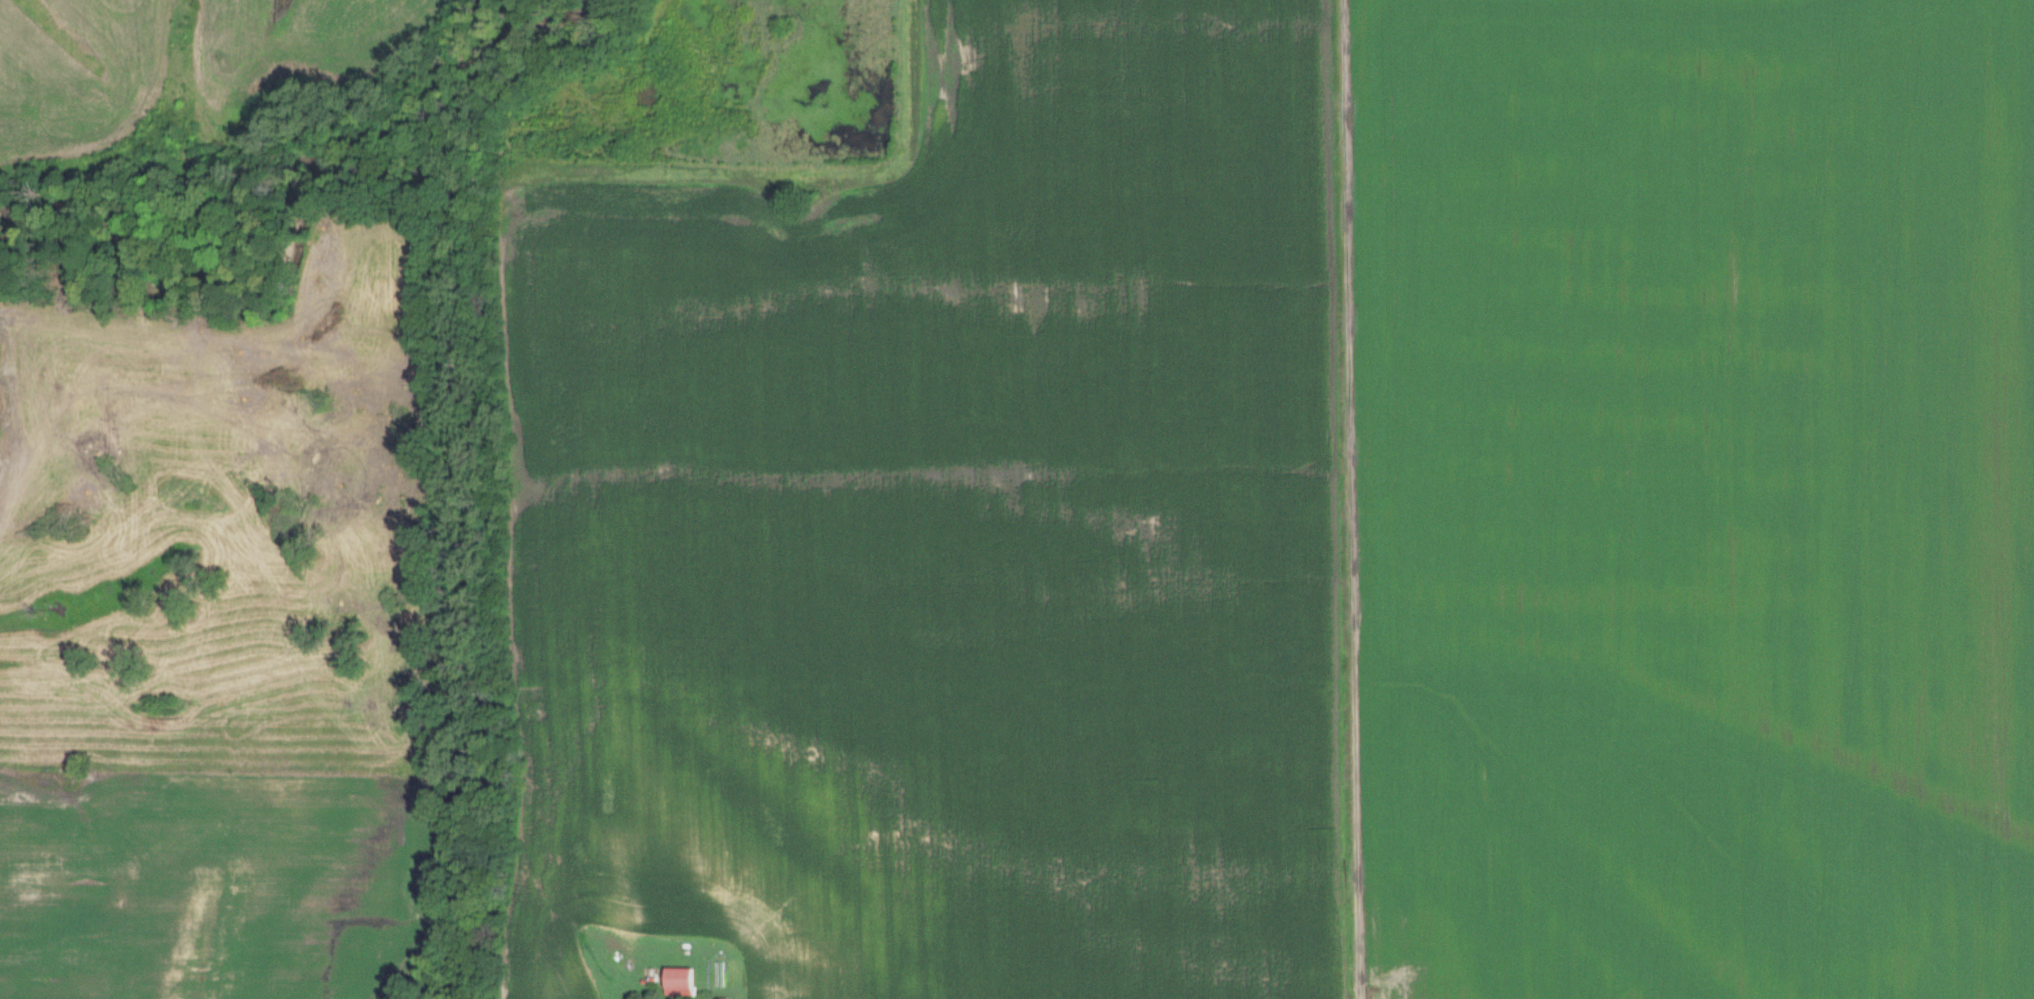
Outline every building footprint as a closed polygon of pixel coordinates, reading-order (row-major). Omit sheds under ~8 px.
[(666,994),(693,994),(693,968),(666,968),(666,994)]
